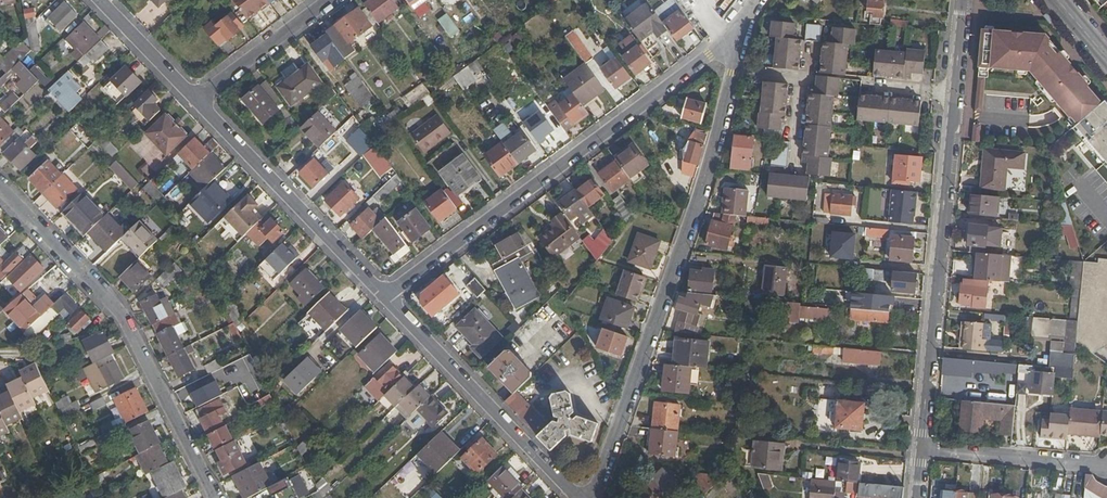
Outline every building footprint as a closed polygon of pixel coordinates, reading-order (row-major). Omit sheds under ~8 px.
[(248,18),(257,12),(255,9),(259,7),(260,10),(261,9),(271,2),(269,0),(234,0),(248,18)] [(364,4),(367,9),(377,22),(397,8),(391,0),(370,0),(364,4)] [(426,0),(407,0),(414,9),(426,0)] [(646,50),(670,33),(654,12),(646,0),(636,0),(619,13),(632,30),(646,50)] [(676,40),(693,28),(681,12),(677,6),(674,2),(672,0),(670,0),(654,12),(670,33),(676,40)] [(871,8),(870,20),(878,21),(880,21),(882,0),(863,0),(863,1),(867,1),(866,8),(871,8)] [(1098,9),(1106,2),(1106,1),(1106,0),(1090,0),(1098,9)] [(263,11),(272,4),(271,2),(261,9),(263,11)] [(50,18),(62,31),(79,16),(66,3),(50,18)] [(458,29),(440,4),(431,11),(450,35),(458,29)] [(359,9),(326,33),(328,35),(339,50),(350,43),(371,26),(359,9)] [(28,28),(35,21),(33,10),(25,11),(28,28)] [(227,38),(229,40),(240,31),(239,29),(243,26),(233,13),(217,25),(214,21),(205,28),(219,45),(227,38)] [(908,18),(890,16),(889,22),(893,23),(907,24),(908,18)] [(793,20),(771,18),(769,33),(775,34),(795,36),(796,27),(792,27),(793,20)] [(28,28),(32,51),(32,50),(35,54),(41,49),(35,21),(28,28)] [(819,38),(821,22),(813,22),(805,21),(804,37),(819,38)] [(111,31),(106,25),(96,35),(85,23),(72,36),(78,42),(80,45),(78,47),(85,55),(101,40),(101,41),(111,31)] [(833,31),(829,31),(828,39),(828,40),(849,42),(849,41),(854,42),(856,26),(834,24),(833,31)] [(995,29),(983,28),(980,65),(992,66),(995,29)] [(1085,115),(1102,102),(1088,86),(1089,84),(1047,34),(995,29),(992,66),(1031,69),(1070,115),(1071,114),(1078,122),(1085,115)] [(519,31),(512,37),(519,47),(526,41),(519,31)] [(571,31),(565,36),(585,64),(592,58),(571,31)] [(499,32),(492,37),(498,44),(504,39),(499,32)] [(795,36),(775,34),(774,50),(798,53),(800,37),(795,36)] [(339,50),(328,35),(312,47),(323,61),(329,57),(335,66),(345,58),(339,50)] [(626,56),(624,58),(636,75),(650,63),(630,36),(618,45),(626,56)] [(519,47),(512,37),(510,39),(517,48),(519,47)] [(828,39),(823,39),(822,55),(847,57),(849,42),(828,40),(828,39)] [(109,48),(101,41),(86,56),(93,63),(109,48)] [(32,51),(22,42),(16,48),(18,50),(1,67),(8,73),(21,61),(27,55),(32,51)] [(345,58),(345,59),(356,51),(350,43),(339,50),(345,58)] [(891,48),(875,46),(874,60),(873,71),(890,73),(891,48)] [(907,46),(906,50),(905,74),(912,75),(913,70),(923,71),(925,48),(907,46)] [(906,50),(891,48),(890,73),(905,74),(906,50)] [(798,53),(774,50),(772,64),(796,67),(798,53)] [(622,87),(632,79),(616,57),(611,51),(607,54),(611,60),(601,68),(615,88),(620,84),(622,87)] [(37,65),(27,55),(21,61),(31,71),(35,66),(37,65)] [(847,57),(822,55),(820,70),(828,71),(845,72),(847,57)] [(473,75),(483,68),(477,60),(467,67),(470,71),(473,75)] [(21,61),(8,73),(7,75),(9,77),(12,77),(16,72),(23,79),(17,85),(25,94),(39,80),(31,71),(21,61)] [(582,106),(604,90),(585,64),(563,79),(574,95),(582,106)] [(291,104),(321,82),(308,65),(300,71),(298,68),(285,77),(283,75),(274,82),(279,88),(280,88),(291,104)] [(35,66),(31,71),(39,80),(49,90),(57,83),(52,78),(49,81),(35,66)] [(455,76),(448,66),(445,69),(452,78),(454,77),(455,76)] [(127,67),(112,81),(126,96),(142,82),(127,67)] [(462,77),(470,71),(467,67),(459,73),(462,77)] [(452,78),(445,69),(439,73),(443,77),(432,85),(436,90),(443,85),(452,78)] [(815,84),(810,83),(809,87),(832,94),(837,94),(839,76),(827,74),(820,74),(816,73),(815,84)] [(65,74),(49,90),(69,112),(82,100),(75,93),(79,89),(65,74)] [(985,75),(979,74),(975,109),(982,109),(985,75)] [(9,77),(7,75),(1,80),(5,84),(11,79),(9,77)] [(452,78),(443,85),(446,90),(457,82),(454,77),(452,78)] [(359,105),(375,99),(360,79),(345,85),(359,105)] [(791,82),(768,79),(767,94),(792,97),(793,83),(791,82)] [(284,105),(267,82),(260,88),(278,110),(284,105)] [(278,110),(260,88),(258,86),(242,99),(262,123),(278,110)] [(832,94),(809,87),(807,106),(832,109),(834,94),(832,94)] [(428,95),(430,94),(426,88),(405,104),(408,110),(423,99),(428,95)] [(145,126),(161,111),(154,104),(158,99),(151,91),(131,110),(145,126)] [(859,91),(858,95),(858,101),(858,102),(874,103),(875,93),(859,91)] [(20,99),(14,93),(0,106),(0,107),(5,113),(20,99)] [(890,94),(875,93),(874,103),(889,105),(890,94)] [(792,97),(767,94),(765,111),(791,114),(792,97)] [(905,96),(890,94),(889,105),(905,106),(905,96)] [(432,100),(428,95),(423,99),(427,104),(432,100)] [(573,122),(587,112),(582,106),(574,95),(560,105),(556,101),(548,107),(549,109),(559,123),(566,132),(575,125),(573,122)] [(921,98),(905,96),(905,106),(920,108),(921,98)] [(1105,99),(1102,102),(1085,115),(1096,128),(1106,120),(1106,102),(1105,99)] [(682,118),(702,123),(707,105),(688,100),(682,118)] [(874,103),(858,102),(857,111),(857,116),(872,118),(874,103)] [(542,135),(559,123),(549,109),(543,114),(535,103),(524,111),(542,135)] [(889,105),(874,103),(872,118),(888,119),(889,105)] [(905,106),(889,105),(888,119),(903,121),(905,106)] [(832,109),(807,106),(806,123),(831,125),(832,109)] [(920,108),(905,106),(903,121),(918,122),(920,108)] [(336,118),(341,123),(349,115),(343,110),(336,118)] [(386,127),(392,122),(384,111),(374,119),(382,130),(386,127)] [(762,126),(764,126),(764,134),(766,134),(765,137),(769,138),(769,134),(784,136),(786,120),(790,120),(791,114),(765,111),(763,111),(762,126)] [(336,131),(317,112),(304,125),(316,137),(313,141),(319,147),(336,131)] [(180,128),(183,125),(177,119),(174,122),(166,114),(146,133),(167,155),(187,136),(180,128)] [(1106,161),(1106,120),(1096,128),(1085,115),(1078,122),(1075,124),(1106,161)] [(373,117),(361,125),(370,138),(382,130),(374,119),(373,117)] [(422,154),(436,144),(434,141),(446,132),(435,117),(409,137),(422,154)] [(0,118),(0,148),(4,152),(19,138),(0,118)] [(981,120),(974,120),(972,139),(979,140),(981,120)] [(503,143),(518,164),(536,151),(522,132),(515,138),(503,123),(493,130),(503,143)] [(831,125),(806,123),(804,138),(829,140),(831,125)] [(304,125),(301,128),(313,141),(316,137),(304,125)] [(708,131),(689,126),(688,130),(707,136),(708,131)] [(382,130),(370,138),(374,142),(389,131),(386,127),(382,130)] [(707,136),(688,130),(686,130),(682,127),(678,134),(689,141),(683,151),(684,161),(695,164),(698,165),(707,136)] [(349,142),(362,156),(370,149),(375,144),(365,135),(363,137),(358,132),(349,142)] [(434,141),(436,144),(449,135),(446,132),(434,141)] [(751,166),(754,135),(735,134),(732,164),(751,166)] [(104,136),(98,141),(104,147),(113,157),(118,152),(109,143),(110,142),(104,136)] [(202,145),(195,138),(180,153),(194,169),(210,154),(212,151),(220,144),(214,138),(203,149),(200,146),(202,145)] [(829,140),(804,138),(803,152),(828,154),(829,140)] [(20,139),(5,153),(21,170),(36,155),(20,139)] [(500,177),(518,164),(503,143),(485,156),(500,177)] [(375,144),(370,149),(376,157),(382,153),(379,150),(375,144)] [(633,146),(615,159),(617,161),(630,179),(634,184),(643,178),(638,171),(647,164),(633,146)] [(1023,166),(1025,151),(986,147),(982,185),(1005,187),(1007,164),(1023,166)] [(227,167),(212,151),(210,154),(225,170),(227,167)] [(806,171),(830,173),(831,154),(828,154),(803,152),(802,159),(807,160),(806,171)] [(389,163),(382,153),(376,157),(384,167),(389,163)] [(210,154),(194,169),(191,172),(206,188),(214,180),(217,177),(225,170),(210,154)] [(919,179),(921,156),(896,154),(893,181),(905,182),(906,178),(919,179)] [(457,195),(466,188),(465,187),(479,177),(463,156),(441,172),(457,195)] [(313,187),(328,173),(321,166),(314,159),(300,173),(313,187)] [(139,184),(116,161),(111,166),(133,190),(139,184)] [(321,166),(328,173),(332,168),(326,161),(321,166)] [(630,179),(617,161),(600,174),(612,192),(630,179)] [(692,173),(695,164),(684,161),(685,171),(692,173)] [(30,179),(44,193),(61,176),(48,162),(30,179)] [(770,171),(767,192),(781,193),(783,172),(770,171)] [(796,173),(783,172),(781,193),(794,195),(796,173)] [(378,202),(402,180),(397,173),(373,196),(378,202)] [(809,174),(796,173),(794,195),(807,196),(809,174)] [(61,176),(44,193),(58,208),(77,190),(63,174),(61,176)] [(234,195),(217,177),(214,180),(232,198),(234,195)] [(465,187),(466,188),(468,191),(481,181),(479,177),(465,187)] [(593,179),(576,191),(588,207),(604,195),(593,179)] [(191,201),(209,220),(232,198),(214,180),(206,188),(191,201)] [(164,197),(149,182),(143,188),(158,203),(164,197)] [(340,215),(358,198),(343,183),(325,200),(340,215)] [(750,187),(727,184),(723,211),(736,212),(739,212),(747,213),(750,187)] [(893,187),(889,227),(893,228),(913,230),(917,189),(893,187)] [(440,222),(457,209),(442,190),(425,202),(440,222)] [(576,191),(576,190),(559,203),(572,219),(578,214),(584,223),(594,215),(588,207),(576,191)] [(83,192),(63,211),(86,235),(89,232),(106,216),(97,207),(83,192)] [(850,213),(852,195),(833,192),(832,211),(850,213)] [(987,210),(995,211),(997,194),(973,192),(971,212),(986,213),(987,210)] [(257,206),(247,196),(224,218),(242,238),(247,233),(259,222),(250,212),(257,206)] [(619,196),(612,202),(627,222),(633,215),(619,196)] [(1064,199),(1054,199),(1051,222),(1061,223),(1073,224),(1064,199)] [(191,201),(187,206),(205,224),(209,220),(191,201)] [(101,203),(97,207),(106,216),(108,214),(110,212),(101,203)] [(385,218),(386,217),(377,208),(372,212),(369,209),(352,225),(364,238),(374,229),(385,218)] [(430,229),(416,209),(398,223),(413,242),(430,229)] [(707,242),(726,248),(736,212),(723,211),(716,210),(714,219),(707,242)] [(1016,211),(1006,210),(1005,218),(1015,219),(1016,211)] [(614,215),(623,228),(627,223),(618,212),(614,215)] [(89,232),(108,252),(121,239),(123,237),(132,228),(126,222),(121,227),(108,214),(106,216),(89,232)] [(284,232),(267,214),(259,222),(247,233),(259,246),(269,236),(274,241),(284,232)] [(580,238),(564,215),(553,224),(556,227),(550,232),(540,239),(554,257),(580,238)] [(224,218),(218,224),(236,243),(242,238),(224,218)] [(409,249),(385,218),(374,229),(398,258),(409,249)] [(132,228),(123,237),(141,256),(158,240),(139,221),(132,228)] [(852,231),(870,233),(887,235),(888,227),(838,222),(838,227),(852,231)] [(987,224),(971,222),(968,249),(978,250),(984,250),(986,237),(990,238),(990,233),(986,232),(987,224)] [(1067,233),(1072,248),(1080,245),(1073,224),(1061,223),(1060,232),(1067,233)] [(556,227),(553,224),(547,228),(550,232),(556,227)] [(8,239),(10,237),(0,226),(0,231),(8,239)] [(913,230),(893,228),(893,234),(913,236),(914,230),(913,230)] [(8,239),(0,231),(0,247),(8,239)] [(505,259),(527,247),(520,234),(498,246),(505,259)] [(650,269),(659,242),(638,234),(629,262),(650,269)] [(893,234),(891,247),(890,258),(906,260),(911,260),(913,236),(893,234)] [(593,255),(598,261),(613,241),(609,235),(593,255)] [(123,237),(121,239),(139,258),(141,256),(123,237)] [(291,252),(283,243),(260,265),(274,279),(294,261),(288,254),(291,252)] [(202,244),(197,249),(203,261),(211,252),(202,244)] [(530,252),(527,247),(505,259),(493,265),(492,266),(507,293),(511,291),(520,307),(539,296),(518,259),(530,252)] [(24,261),(31,255),(24,248),(7,264),(0,257),(0,277),(2,279),(23,260),(24,261)] [(984,250),(978,250),(976,277),(1012,280),(1015,253),(984,250)] [(37,267),(40,264),(32,256),(16,271),(28,284),(42,272),(37,267)] [(1081,294),(1078,318),(1077,340),(1093,352),(1106,344),(1106,257),(1097,256),(1096,261),(1085,260),(1084,260),(1082,286),(1081,294)] [(890,258),(883,257),(882,268),(886,268),(894,269),(906,270),(906,260),(890,258)] [(1084,259),(1071,258),(1069,285),(1074,285),(1082,286),(1084,260),(1084,259)] [(136,261),(120,277),(134,291),(150,276),(136,261)] [(175,263),(157,279),(165,287),(183,270),(175,263)] [(689,288),(712,290),(715,267),(701,266),(700,269),(692,268),(689,288)] [(784,294),(787,268),(766,266),(763,292),(784,294)] [(872,277),(873,267),(858,266),(857,275),(861,275),(860,280),(865,280),(866,276),(872,277)] [(882,268),(873,267),(872,277),(884,278),(886,268),(882,268)] [(894,269),(886,268),(884,278),(893,279),(894,269)] [(741,279),(742,271),(731,269),(731,279),(741,279)] [(892,289),(913,291),(916,271),(906,270),(894,269),(893,279),(892,289)] [(306,306),(324,288),(307,270),(292,284),(301,295),(298,298),(306,306)] [(623,270),(615,294),(638,302),(646,278),(623,270)] [(216,287),(223,284),(220,278),(218,279),(216,275),(211,278),(216,287)] [(479,297),(486,290),(474,278),(468,285),(479,297)] [(986,305),(988,284),(963,281),(961,300),(973,301),(973,304),(986,305)] [(450,304),(433,284),(421,294),(421,302),(432,316),(440,309),(444,313),(449,309),(450,307),(450,304)] [(1082,286),(1074,285),(1073,294),(1081,294),(1082,286)] [(850,304),(849,304),(849,306),(852,306),(877,309),(879,292),(852,290),(850,304)] [(712,305),(717,293),(692,291),(689,298),(681,296),(677,307),(683,308),(675,330),(696,332),(696,325),(704,303),(712,305)] [(328,330),(347,312),(339,304),(340,303),(330,293),(310,312),(328,330)] [(21,296),(34,310),(36,308),(23,294),(21,296)] [(227,309),(234,306),(229,294),(222,300),(227,309)] [(1081,294),(1073,294),(1070,318),(1078,318),(1081,294)] [(30,340),(62,310),(64,308),(67,310),(71,315),(78,308),(66,295),(37,322),(24,334),(30,340)] [(141,303),(152,324),(174,313),(170,304),(163,308),(157,295),(141,303)] [(4,310),(26,332),(41,317),(34,310),(21,296),(4,310)] [(609,299),(601,320),(623,328),(627,316),(632,318),(635,308),(609,299)] [(799,315),(835,319),(836,308),(800,304),(800,301),(787,300),(785,323),(798,325),(799,315)] [(236,328),(245,320),(242,317),(240,319),(234,306),(227,309),(230,315),(234,323),(236,328)] [(851,317),(888,320),(889,310),(877,309),(852,306),(851,317)] [(357,347),(376,328),(361,310),(341,329),(357,347)] [(481,356),(500,337),(475,311),(458,328),(475,346),(473,348),(481,356)] [(77,332),(90,320),(82,312),(69,324),(77,332)] [(174,313),(152,324),(168,355),(183,347),(178,335),(173,326),(181,323),(175,312),(174,313)] [(1050,337),(1051,334),(1066,335),(1068,317),(1035,315),(1033,335),(1050,337)] [(627,316),(623,328),(627,330),(632,318),(627,316)] [(1056,351),(1051,350),(1049,365),(1055,366),(1074,368),(1077,340),(1078,318),(1070,318),(1068,317),(1066,335),(1065,341),(1064,351),(1056,351)] [(967,319),(965,347),(1004,350),(1005,339),(983,337),(984,321),(967,319)] [(508,330),(513,336),(522,328),(516,322),(508,330)] [(173,326),(178,335),(185,331),(181,323),(173,326)] [(242,338),(236,328),(234,323),(230,325),(228,325),(236,341),(242,338)] [(598,350),(621,357),(628,337),(604,330),(598,350)] [(103,331),(82,337),(95,362),(114,352),(103,331)] [(376,372),(397,351),(389,343),(388,344),(381,334),(360,354),(376,372)] [(710,340),(678,337),(675,364),(691,365),(707,367),(710,340)] [(1065,341),(1057,341),(1056,351),(1064,351),(1065,341)] [(832,345),(815,344),(814,356),(828,357),(834,352),(835,345),(832,345)] [(507,351),(503,346),(485,362),(514,393),(515,393),(516,392),(531,378),(531,377),(531,372),(511,351),(507,351)] [(845,353),(844,359),(880,363),(882,363),(883,350),(846,346),(845,353)] [(183,347),(168,355),(178,376),(194,368),(186,353),(183,347)] [(1018,370),(1019,362),(944,355),(942,371),(960,372),(960,367),(995,371),(995,369),(1002,370),(1002,369),(1018,370)] [(314,367),(315,366),(308,358),(285,380),(297,394),(319,373),(314,367)] [(209,375),(223,367),(218,359),(205,366),(209,375)] [(408,373),(417,365),(412,359),(403,368),(408,373)] [(96,363),(77,373),(81,380),(88,377),(96,393),(124,379),(115,362),(100,369),(96,363)] [(1020,362),(1019,372),(1017,389),(1027,390),(1052,392),(1054,373),(1055,366),(1049,365),(1020,362)] [(389,363),(376,376),(389,390),(403,376),(389,363)] [(663,389),(688,392),(691,365),(675,364),(666,363),(663,389)] [(1074,368),(1055,366),(1054,373),(1074,374),(1074,368)] [(4,433),(9,431),(6,424),(18,419),(22,417),(20,411),(31,406),(36,404),(33,398),(45,392),(49,391),(47,387),(38,369),(30,373),(28,369),(21,372),(24,379),(25,381),(17,385),(16,383),(9,386),(11,392),(13,396),(4,400),(2,396),(0,397),(0,435),(4,433)] [(240,381),(251,385),(255,374),(244,370),(240,381)] [(614,391),(621,388),(614,376),(607,379),(614,391)] [(412,392),(414,389),(403,378),(401,380),(412,392)] [(409,417),(417,409),(428,399),(417,387),(414,389),(412,392),(401,380),(383,398),(394,409),(398,405),(409,417)] [(215,382),(191,394),(198,408),(222,396),(215,382)] [(428,399),(430,397),(419,385),(417,387),(428,399)] [(979,390),(953,388),(952,397),(965,399),(978,400),(979,390)] [(116,400),(124,416),(127,423),(148,412),(137,390),(116,400)] [(515,393),(514,393),(505,402),(551,451),(567,437),(565,431),(571,430),(572,435),(592,442),(598,424),(578,416),(574,420),(570,416),(574,412),(570,395),(571,394),(567,391),(566,392),(553,395),(551,398),(552,399),(555,417),(560,418),(559,423),(554,422),(549,426),(516,392),(515,393)] [(263,406),(273,401),(270,394),(260,399),(263,406)] [(448,412),(432,395),(430,397),(428,399),(417,409),(433,427),(448,412)] [(55,402),(62,417),(80,408),(76,401),(70,404),(66,396),(55,402)] [(103,397),(91,403),(94,410),(107,404),(103,397)] [(196,410),(208,434),(224,426),(219,415),(227,412),(225,408),(228,407),(226,402),(222,404),(220,399),(196,410)] [(862,429),(865,401),(839,399),(836,426),(862,429)] [(1002,419),(1000,432),(1012,433),(1016,403),(978,400),(965,399),(962,429),(984,431),(986,417),(1002,419)] [(657,417),(654,417),(653,427),(677,430),(680,405),(658,402),(657,417)] [(1071,406),(1070,412),(1068,432),(1083,433),(1083,432),(1101,433),(1102,431),(1103,409),(1071,406)] [(241,417),(246,414),(244,409),(238,412),(241,417)] [(1043,419),(1041,435),(1068,438),(1068,432),(1070,412),(1052,410),(1051,419),(1043,419)] [(234,421),(241,417),(238,412),(231,416),(234,421)] [(98,429),(102,435),(125,424),(127,423),(124,416),(98,429)] [(130,432),(140,454),(158,445),(160,444),(149,422),(130,432)] [(102,435),(78,447),(80,451),(97,443),(100,447),(130,432),(125,424),(102,435)] [(224,426),(208,434),(214,447),(232,438),(225,425),(224,426)] [(650,453),(674,455),(677,430),(653,427),(650,453)] [(239,438),(252,431),(251,428),(237,434),(239,438)] [(437,473),(459,451),(441,431),(420,451),(423,454),(431,462),(429,464),(437,473)] [(483,438),(463,458),(478,473),(498,454),(483,438)] [(308,469),(317,461),(306,439),(297,447),(307,468),(308,469)] [(781,467),(784,442),(782,442),(771,441),(756,440),(754,465),(781,467)] [(235,455),(239,453),(233,441),(217,449),(221,459),(224,457),(225,460),(235,455)] [(727,444),(725,458),(733,459),(734,444),(727,444)] [(138,455),(148,475),(152,473),(168,464),(158,445),(140,454),(138,455)] [(426,464),(429,464),(431,462),(423,454),(422,455),(421,456),(421,458),(421,459),(422,462),(424,463),(426,464)] [(225,460),(219,463),(224,474),(238,467),(238,466),(239,465),(240,464),(240,463),(235,455),(225,460)] [(859,462),(839,460),(837,479),(847,480),(856,481),(859,462)] [(152,473),(165,497),(166,497),(186,488),(173,462),(168,464),(152,473)] [(245,497),(249,497),(271,486),(259,463),(234,476),(245,497)] [(503,466),(488,481),(505,497),(513,497),(521,490),(524,488),(503,466)] [(648,481),(664,497),(679,483),(663,467),(648,481)] [(311,474),(308,469),(307,468),(301,471),(304,477),(311,474)] [(718,479),(714,476),(699,473),(696,477),(699,480),(687,493),(691,497),(689,497),(700,497),(718,479)] [(759,473),(758,489),(768,490),(769,474),(759,473)] [(1106,486),(1104,485),(1102,484),(1099,483),(1097,481),(1095,479),(1093,477),(1091,473),(1086,473),(1085,497),(1092,497),(1106,497),(1106,486)] [(308,483),(314,480),(311,474),(304,477),(308,483)] [(284,483),(291,497),(300,497),(308,494),(299,476),(284,483)] [(810,477),(808,497),(843,497),(833,496),(834,489),(835,479),(810,477)] [(856,481),(847,480),(846,490),(856,491),(857,481),(856,481)] [(859,494),(900,497),(903,497),(904,486),(861,482),(859,494)] [(1065,485),(1063,494),(1063,497),(1070,497),(1072,486),(1065,485)] [(844,491),(834,489),(833,496),(843,497),(844,491)] [(931,495),(930,497),(956,497),(956,490),(945,489),(944,496),(931,495)] [(513,497),(529,497),(521,490),(513,497)]
